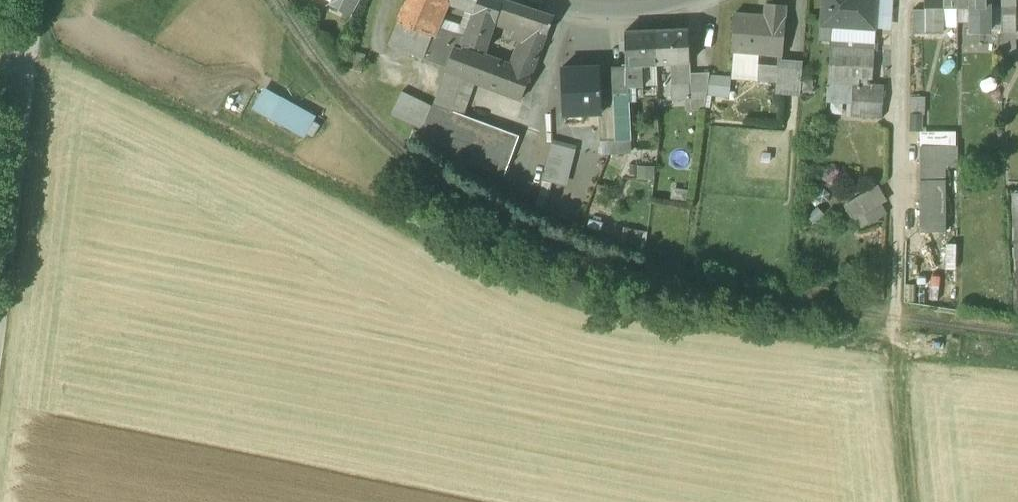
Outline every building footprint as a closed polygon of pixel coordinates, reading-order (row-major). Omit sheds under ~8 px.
[(330,4),(342,10),(347,0),(332,0),(330,4)] [(398,22),(414,29),(432,35),(435,26),(445,2),(446,0),(406,0),(398,22)] [(478,0),(462,0),(461,4),(451,0),(450,0),(449,3),(474,12),(478,0)] [(474,12),(465,37),(464,42),(479,48),(486,50),(496,19),(503,0),(478,0),(474,12)] [(521,5),(508,0),(503,0),(496,19),(516,26),(517,23),(517,18),(521,5)] [(820,39),(831,40),(833,40),(833,38),(833,27),(876,29),(878,0),(823,0),(820,39)] [(766,16),(736,12),(732,51),(759,53),(779,56),(781,56),(787,5),(767,3),(766,16)] [(554,16),(521,5),(517,18),(517,23),(516,26),(513,36),(523,41),(522,43),(541,50),(554,16)] [(943,5),(925,5),(925,9),(925,33),(943,32),(943,27),(943,5)] [(957,5),(943,5),(943,27),(957,27),(957,5)] [(990,6),(971,6),(971,30),(990,30),(990,6)] [(925,9),(913,9),(912,32),(925,33),(925,9)] [(414,29),(398,22),(389,44),(423,58),(428,44),(411,37),(414,29)] [(465,37),(435,26),(432,35),(454,42),(463,44),(464,42),(465,37)] [(689,28),(655,29),(656,63),(676,63),(690,62),(689,28)] [(432,35),(414,29),(411,37),(428,44),(432,35)] [(655,29),(624,31),(626,65),(626,86),(627,86),(643,85),(642,64),(656,63),(655,29)] [(423,58),(446,67),(454,42),(432,35),(428,44),(423,58)] [(859,38),(851,39),(833,38),(833,40),(831,40),(829,82),(853,84),(853,83),(877,85),(873,79),(875,41),(868,38),(859,38)] [(479,48),(464,42),(463,44),(454,42),(446,67),(463,73),(469,76),(478,52),(479,48)] [(541,50),(522,43),(513,65),(533,73),(541,50)] [(484,55),(478,52),(469,76),(469,77),(502,89),(510,64),(484,55)] [(779,56),(778,63),(777,80),(776,91),(800,93),(803,58),(781,56),(779,56)] [(758,78),(777,80),(778,63),(759,61),(758,78)] [(690,76),(690,62),(676,63),(677,78),(672,78),(672,84),(684,83),(684,79),(691,79),(690,76)] [(513,65),(510,64),(502,89),(524,97),(533,73),(513,65)] [(626,65),(612,66),(613,98),(614,107),(629,106),(628,92),(627,92),(627,86),(626,86),(626,65)] [(612,66),(599,67),(600,76),(599,76),(600,98),(601,98),(613,98),(612,66)] [(463,73),(446,67),(434,103),(449,108),(463,73)] [(599,67),(560,68),(562,114),(566,114),(582,113),(600,112),(601,112),(601,98),(600,98),(599,76),(600,76),(599,67)] [(732,76),(710,74),(707,93),(731,95),(732,76)] [(690,76),(691,79),(691,83),(689,83),(689,98),(690,113),(704,113),(705,109),(709,76),(690,76)] [(691,83),(691,79),(684,79),(684,83),(672,84),(673,98),(689,98),(689,83),(691,83)] [(853,84),(829,82),(828,99),(852,100),(852,99),(853,84)] [(877,85),(853,83),(853,84),(852,99),(884,101),(885,85),(877,85)] [(257,89),(248,112),(306,133),(314,110),(257,89)] [(433,105),(402,91),(393,114),(425,128),(433,105)] [(613,98),(601,98),(601,112),(600,112),(601,128),(615,127),(614,107),(613,98)] [(884,101),(852,99),(852,100),(851,117),(883,119),(884,101)] [(449,108),(434,103),(433,105),(425,128),(421,140),(509,173),(523,136),(449,108)] [(629,106),(614,107),(615,127),(615,139),(615,140),(629,140),(631,139),(629,106)] [(582,113),(566,114),(566,123),(583,122),(582,113)] [(920,115),(912,115),(911,130),(920,130),(920,115)] [(615,127),(601,128),(602,140),(615,139),(615,127)] [(615,139),(602,140),(602,154),(610,154),(615,140),(615,139)] [(629,140),(615,140),(610,154),(630,153),(629,140)] [(571,148),(552,143),(543,178),(562,183),(571,148)] [(957,166),(957,145),(946,146),(946,166),(957,166)] [(946,146),(920,146),(920,231),(946,231),(946,166),(946,146)] [(643,167),(629,166),(628,177),(642,178),(643,167)] [(879,184),(845,205),(856,222),(858,221),(862,229),(869,225),(887,214),(882,205),(887,201),(879,184)]
